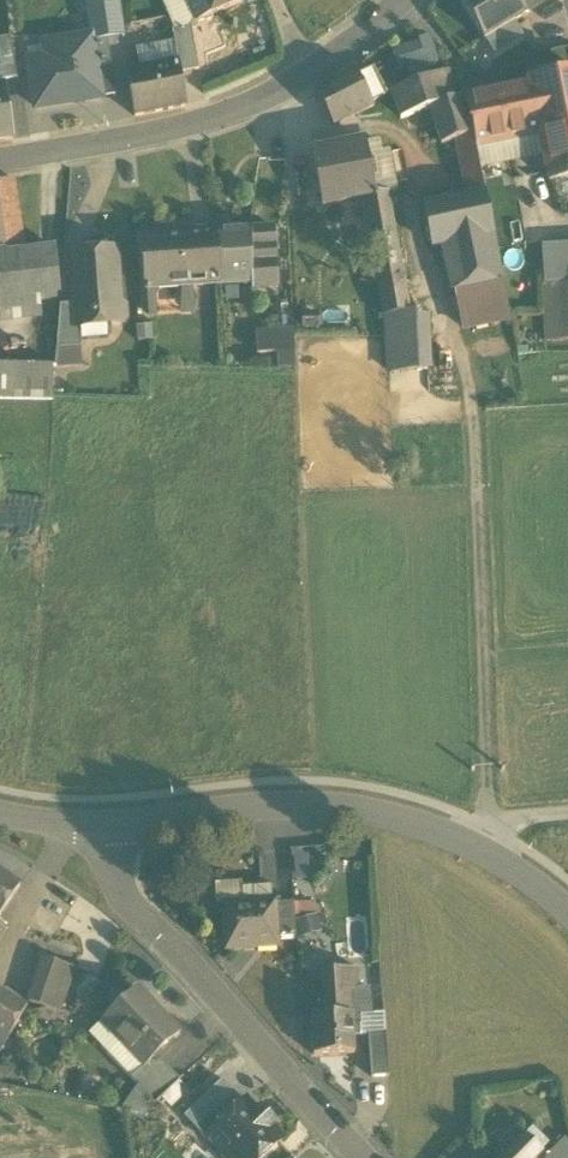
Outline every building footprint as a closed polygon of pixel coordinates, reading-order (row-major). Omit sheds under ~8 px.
[(106,40),(124,38),(118,0),(106,0),(85,3),(91,37),(92,42),(106,40)] [(190,0),(173,0),(164,4),(175,31),(191,28),(198,20),(190,0)] [(198,20),(242,2),(241,0),(190,0),(198,20)] [(516,0),(467,0),(460,4),(483,41),(486,40),(513,23),(525,16),(524,14),(516,0)] [(524,14),(545,2),(544,0),(516,0),(524,14)] [(486,40),(494,53),(521,36),(513,23),(486,40)] [(178,61),(180,74),(199,71),(191,28),(175,31),(172,32),(174,42),(178,61)] [(431,35),(417,42),(427,68),(441,63),(431,35)] [(2,81),(16,79),(10,37),(0,39),(0,66),(0,69),(2,81)] [(28,61),(35,109),(100,99),(92,42),(91,37),(65,41),(67,55),(43,59),(28,61)] [(92,42),(100,99),(115,97),(106,40),(92,42)] [(41,45),(43,59),(67,55),(65,41),(41,45)] [(178,61),(174,42),(135,50),(138,69),(178,61)] [(407,70),(412,84),(430,78),(427,68),(417,42),(399,48),(407,70)] [(407,70),(399,48),(390,51),(398,74),(407,70)] [(126,71),(135,117),(186,107),(180,74),(178,61),(138,69),(126,71)] [(371,101),(383,94),(387,93),(375,68),(358,76),(371,101)] [(315,93),(333,128),(374,107),(371,101),(358,76),(355,71),(315,93)] [(401,119),(430,109),(456,98),(448,71),(430,78),(412,84),(391,92),(391,93),(401,119)] [(529,86),(539,133),(544,157),(549,182),(567,178),(567,76),(529,84),(529,86)] [(3,87),(0,87),(0,141),(13,139),(4,86),(3,87)] [(508,140),(539,133),(529,86),(498,93),(508,140)] [(476,146),(508,140),(498,93),(464,99),(473,133),(476,146)] [(456,139),(467,196),(485,192),(480,169),(476,146),(473,133),(461,97),(456,98),(430,109),(441,145),(456,139)] [(508,140),(476,146),(480,169),(544,157),(539,133),(508,140)] [(375,195),(387,193),(397,191),(390,149),(382,150),(380,140),(365,142),(375,195)] [(311,153),(321,206),(362,198),(375,195),(365,142),(311,153)] [(4,252),(24,248),(14,180),(0,182),(0,222),(4,252)] [(433,249),(442,247),(494,236),(485,192),(467,196),(424,205),(433,249)] [(362,198),(384,317),(409,312),(387,193),(375,195),(362,198)] [(272,228),(251,229),(251,283),(252,287),(276,286),(274,260),(267,260),(266,247),(274,246),(272,228)] [(221,285),(251,283),(251,229),(217,231),(221,285)] [(193,288),(221,285),(217,231),(142,236),(146,292),(155,291),(180,289),(193,288)] [(454,297),(456,297),(504,287),(505,286),(494,236),(442,247),(453,295),(454,297)] [(544,284),(567,283),(567,244),(541,246),(544,284)] [(267,260),(274,260),(274,246),(266,247),(267,260)] [(77,324),(79,324),(105,321),(111,326),(119,325),(124,318),(124,310),(119,305),(114,251),(78,254),(81,294),(76,294),(76,304),(77,324)] [(567,340),(567,283),(544,284),(542,284),(545,341),(567,340)] [(508,309),(504,287),(456,297),(461,319),(508,309)] [(193,288),(180,289),(182,315),(195,314),(193,288)] [(155,291),(146,292),(148,317),(157,317),(155,291)] [(60,305),(56,348),(81,347),(80,340),(79,324),(77,324),(76,304),(60,305)] [(508,309),(461,319),(463,333),(511,322),(508,309)] [(416,311),(409,312),(384,317),(385,337),(387,373),(428,370),(425,317),(418,317),(416,311)] [(111,334),(111,326),(105,321),(79,324),(80,340),(108,338),(111,334)] [(136,326),(137,341),(153,340),(152,325),(136,326)] [(255,334),(256,355),(277,353),(294,352),(294,339),(292,332),(255,334)] [(82,367),(81,347),(56,348),(54,367),(82,367)] [(295,369),(294,352),(277,353),(277,369),(295,369)] [(17,400),(18,364),(0,363),(0,399),(17,400)] [(52,365),(18,364),(17,400),(52,400),(52,365)] [(294,856),(295,881),(310,880),(308,855),(294,856)] [(184,860),(185,880),(197,879),(196,859),(184,860)] [(20,887),(0,874),(0,916),(20,887)] [(215,905),(223,905),(242,904),(241,889),(241,883),(215,884),(215,905)] [(223,905),(226,951),(278,948),(277,938),(275,906),(275,902),(272,902),(271,888),(241,889),(242,904),(223,905)] [(294,904),(294,905),(295,922),(313,916),(313,903),(294,904)] [(275,906),(277,938),(295,937),(295,922),(294,905),(275,906)] [(317,915),(313,916),(295,922),(300,938),(321,932),(317,915)] [(28,1003),(58,1014),(73,969),(44,959),(28,1003)] [(322,972),(324,1017),(352,1015),(353,1028),(359,1028),(358,1015),(371,1014),(370,991),(357,991),(356,970),(322,972)] [(102,1022),(119,1041),(144,1067),(145,1068),(157,1057),(179,1036),(136,989),(101,1022),(102,1022)] [(27,1008),(26,1007),(0,992),(0,1053),(27,1008)] [(384,1014),(371,1014),(358,1015),(359,1028),(353,1028),(352,1028),(353,1037),(368,1036),(385,1035),(384,1014)] [(352,1028),(353,1028),(352,1015),(324,1017),(312,1017),(313,1057),(354,1055),(353,1037),(352,1028)] [(119,1041),(102,1022),(89,1034),(107,1053),(119,1041)] [(402,1050),(401,1033),(385,1035),(389,1078),(403,1076),(401,1050),(402,1050)] [(368,1036),(371,1079),(389,1078),(385,1035),(368,1036)] [(132,1079),(144,1067),(119,1041),(107,1053),(132,1079)] [(138,1086),(155,1105),(161,1100),(180,1081),(157,1057),(145,1068),(144,1067),(132,1079),(131,1079),(138,1086)] [(189,1092),(180,1081),(161,1100),(171,1110),(189,1092)] [(184,1118),(205,1141),(244,1104),(222,1082),(184,1118)] [(145,1115),(155,1105),(138,1086),(121,1110),(145,1115)] [(245,1103),(244,1104),(205,1141),(208,1143),(219,1132),(233,1147),(222,1157),(263,1157),(282,1141),(269,1128),(273,1124),(261,1111),(257,1115),(245,1103)] [(542,1152),(525,1136),(504,1157),(536,1157),(542,1152)] [(564,1140),(547,1157),(567,1157),(567,1144),(564,1140)]
